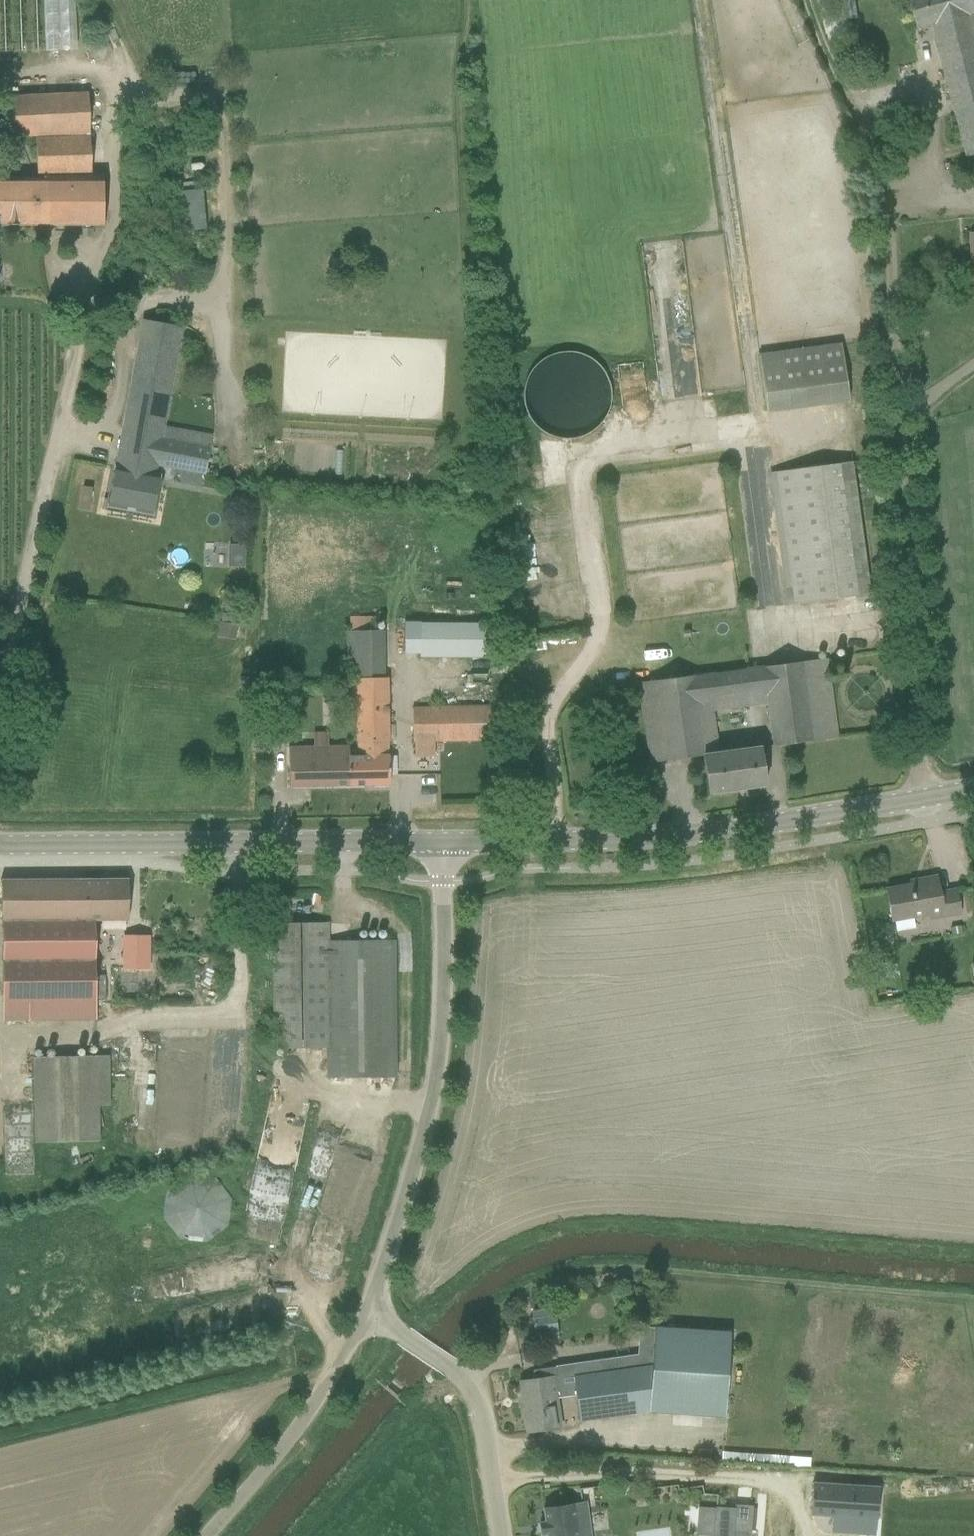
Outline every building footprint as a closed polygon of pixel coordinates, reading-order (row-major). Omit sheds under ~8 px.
[(820,10),(832,42),(851,36),(848,28),(850,28),(848,20),(852,19),(849,0),(818,0),(820,10)] [(968,157),(973,156),(973,3),(973,0),(912,0),(919,28),(933,25),(968,157)] [(103,227),(103,175),(92,175),(90,95),(4,97),(5,138),(36,137),(37,177),(0,178),(0,227),(46,227),(103,227)] [(204,188),(174,189),(176,229),(206,228),(204,188)] [(83,229),(83,237),(93,237),(93,236),(93,229),(83,229)] [(970,284),(961,285),(961,295),(971,294),(970,284)] [(143,319),(120,444),(115,467),(107,507),(152,515),(161,474),(156,473),(158,468),(204,477),(211,438),(163,428),(182,328),(143,319)] [(762,351),(770,411),(851,401),(844,341),(762,351)] [(604,431),(605,423),(604,416),(602,407),(597,398),(591,391),(585,386),(576,381),(569,379),(559,378),(550,379),(540,382),(532,387),(527,392),(522,398),(517,407),(515,415),(514,425),(515,434),(518,441),(523,450),(529,457),(535,462),(543,466),(549,468),(561,469),(570,468),(579,465),(585,461),(592,455),(597,449),(602,440),(604,431)] [(790,604),(872,593),(853,461),(772,473),(790,604)] [(92,488),(83,486),(79,510),(89,511),(92,488)] [(243,515),(254,516),(255,503),(244,502),(243,515)] [(228,544),(228,566),(245,567),(246,544),(228,544)] [(349,755),(350,785),(389,784),(389,678),(385,678),(384,630),(375,630),(375,616),(350,616),(350,630),(347,630),(348,678),(356,678),(357,741),(358,741),(358,755),(349,755)] [(405,620),(405,654),(488,655),(489,621),(405,620)] [(238,626),(232,625),(220,624),(220,623),(218,638),(235,640),(238,626)] [(649,763),(685,758),(682,740),(715,735),(710,701),(737,697),(738,706),(768,702),(774,746),(813,741),(813,740),(837,737),(826,659),(638,685),(649,763)] [(239,676),(239,688),(249,688),(250,677),(239,676)] [(493,739),(493,719),(492,704),(412,706),(413,740),(493,739)] [(270,742),(284,742),(284,718),(270,718),(270,742)] [(703,755),(708,794),(710,793),(761,786),(763,786),(765,786),(760,747),(717,753),(715,735),(682,740),(685,758),(703,755)] [(349,746),(329,746),(314,746),(289,747),(289,786),(350,785),(349,755),(349,746)] [(922,883),(886,890),(891,920),(942,911),(943,917),(960,914),(956,890),(939,893),(937,877),(922,879),(922,883)] [(3,1018),(31,1017),(99,1017),(98,920),(129,920),(128,878),(126,878),(126,879),(78,879),(75,879),(74,879),(7,880),(3,880),(3,879),(1,880),(3,1018)] [(328,941),(328,922),(273,923),(275,1048),(324,1048),(325,1077),(392,1076),(390,940),(328,941)] [(147,958),(123,959),(123,969),(147,968),(147,958)] [(102,1142),(101,1056),(34,1056),(35,1142),(102,1142)] [(224,1217),(225,1212),(224,1207),(223,1202),(221,1197),(217,1193),(214,1189),(208,1186),(204,1185),(197,1184),(192,1184),(187,1186),(183,1188),(178,1191),(174,1195),(172,1199),(170,1204),(169,1212),(170,1219),(172,1224),(174,1227),(178,1232),(183,1235),(187,1238),(193,1239),(197,1239),(201,1239),(207,1238),(212,1235),(217,1231),(221,1226),(223,1222),(224,1217)] [(535,1336),(557,1335),(557,1308),(535,1309),(535,1336)] [(652,1410),(727,1417),(732,1331),(642,1326),(640,1354),(558,1366),(533,1370),(534,1379),(520,1381),(520,1382),(524,1382),(527,1404),(523,1405),(527,1432),(560,1427),(556,1397),(563,1396),(564,1401),(578,1399),(580,1420),(652,1410)] [(878,1488),(811,1483),(809,1514),(832,1516),(830,1532),(858,1534),(859,1518),(875,1520),(878,1488)] [(548,1535),(591,1535),(586,1503),(544,1509),(546,1522),(540,1523),(542,1534),(547,1533),(548,1535)] [(735,1508),(734,1530),(734,1531),(752,1532),(752,1530),(753,1506),(753,1505),(735,1504),(735,1508)] [(734,1531),(734,1530),(735,1508),(715,1507),(715,1509),(713,1535),(733,1535),(734,1531)] [(770,1518),(753,1517),(752,1535),(769,1535),(770,1518)]
